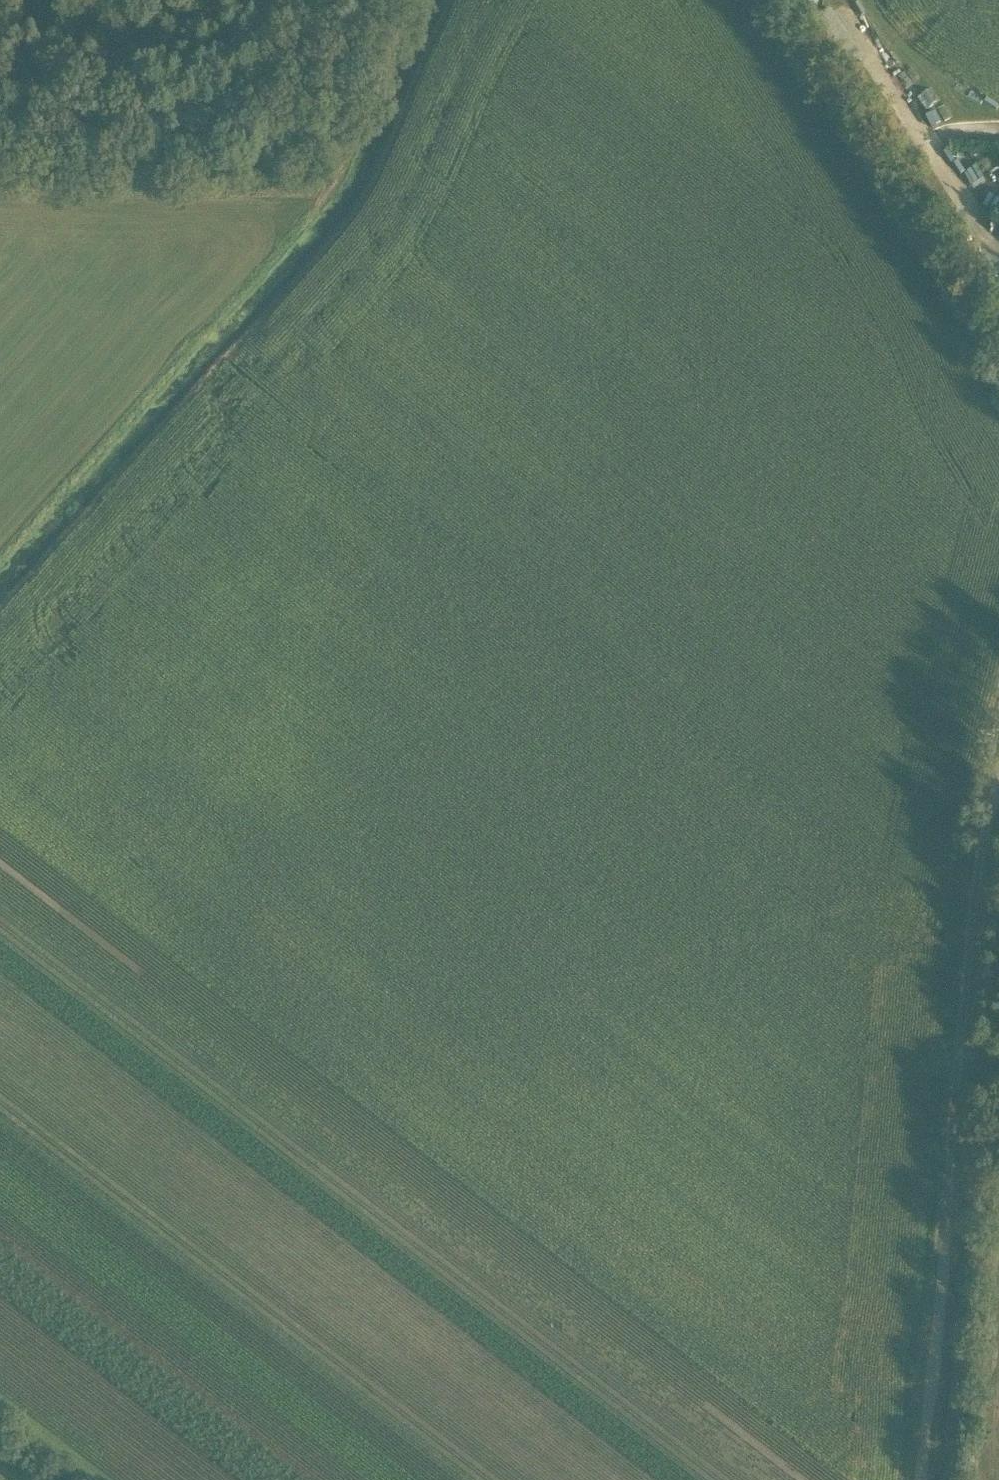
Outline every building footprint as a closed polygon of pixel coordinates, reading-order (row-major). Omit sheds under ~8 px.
[(990,360),(998,373),(998,354),(990,360)]
